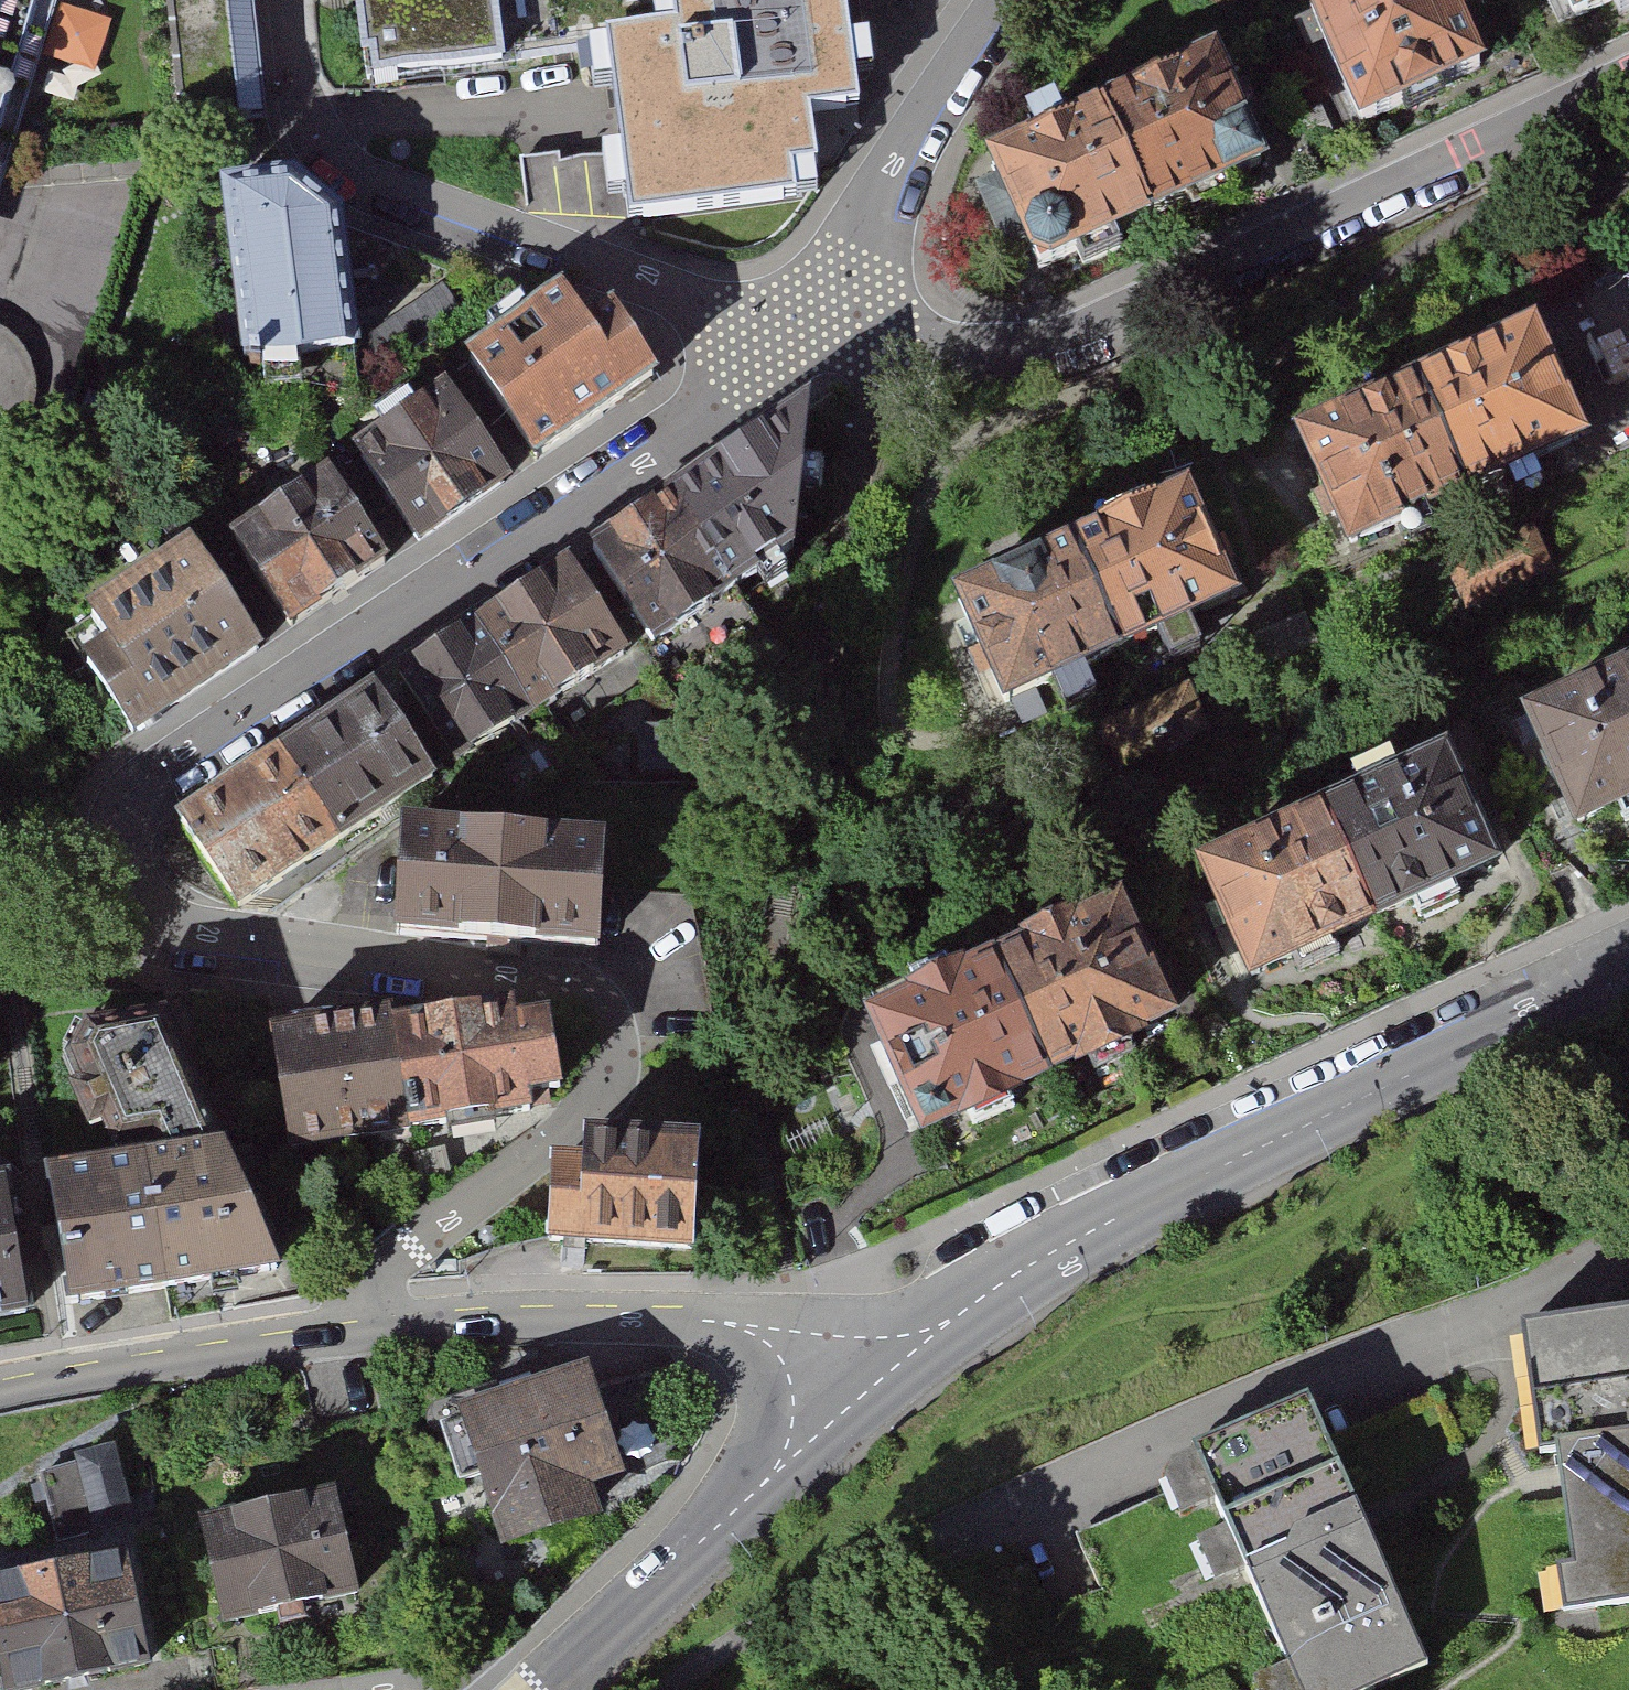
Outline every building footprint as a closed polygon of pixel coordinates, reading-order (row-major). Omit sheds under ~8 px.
[(68,1),(69,0),(0,0),(0,237),(68,1)] [(179,135),(263,124),(248,0),(163,0),(179,135)] [(362,93),(597,58),(622,221),(811,193),(799,115),(847,108),(840,63),(830,0),(348,0),(362,93)] [(1294,26),(1348,139),(1483,75),(1447,0),(1347,0),(1294,26)] [(1561,32),(1628,0),(1546,0),(1561,32)] [(1208,62),(973,170),(1021,275),(1256,167),(1208,62)] [(271,204),(220,210),(241,371),(327,360),(312,239),(271,204)] [(185,533),(22,647),(102,762),(608,410),(646,384),(608,328),(575,351),(544,308),(197,549),(185,533)] [(1522,328),(1280,439),(1336,560),(1578,449),(1522,328)] [(653,504),(161,824),(235,921),(787,561),(799,409),(695,475),(653,504)] [(1177,490),(939,602),(993,718),(1232,606),(1177,490)] [(1536,527),(1448,569),(1470,617),(1559,575),(1536,527)] [(1509,723),(1567,842),(1628,811),(1628,664),(1509,723)] [(1429,752),(1176,872),(1233,992),(1486,871),(1429,752)] [(591,839),(384,830),(379,940),(586,949),(591,839)] [(1108,900),(848,1018),(906,1148),(1167,1030),(1108,900)] [(473,995),(253,1041),(277,1155),(547,1099),(528,1009),(478,1019),(473,995)] [(150,1157),(22,1175),(54,1313),(270,1276),(142,1038),(74,1051),(109,1138),(142,1137),(150,1157)] [(581,1159),(545,1164),(541,1245),(689,1253),(699,1143),(587,1137),(581,1159)] [(21,1321),(0,1211),(0,1325),(21,1321)] [(1521,1330),(1563,1607),(1628,1597),(1628,1313),(1521,1330)] [(580,1367),(450,1411),(499,1553),(595,1520),(585,1492),(618,1481),(580,1367)] [(1196,1467),(1302,1689),(1383,1689),(1424,1671),(1303,1416),(1196,1467)] [(114,1448),(32,1464),(48,1547),(135,1531),(114,1448)] [(334,1491),(188,1524),(213,1633),(359,1600),(334,1491)] [(0,1582),(0,1689),(49,1689),(150,1668),(124,1555),(0,1582)] [(1292,1675),(1258,1687),(1259,1689),(1297,1689),(1292,1675)]
